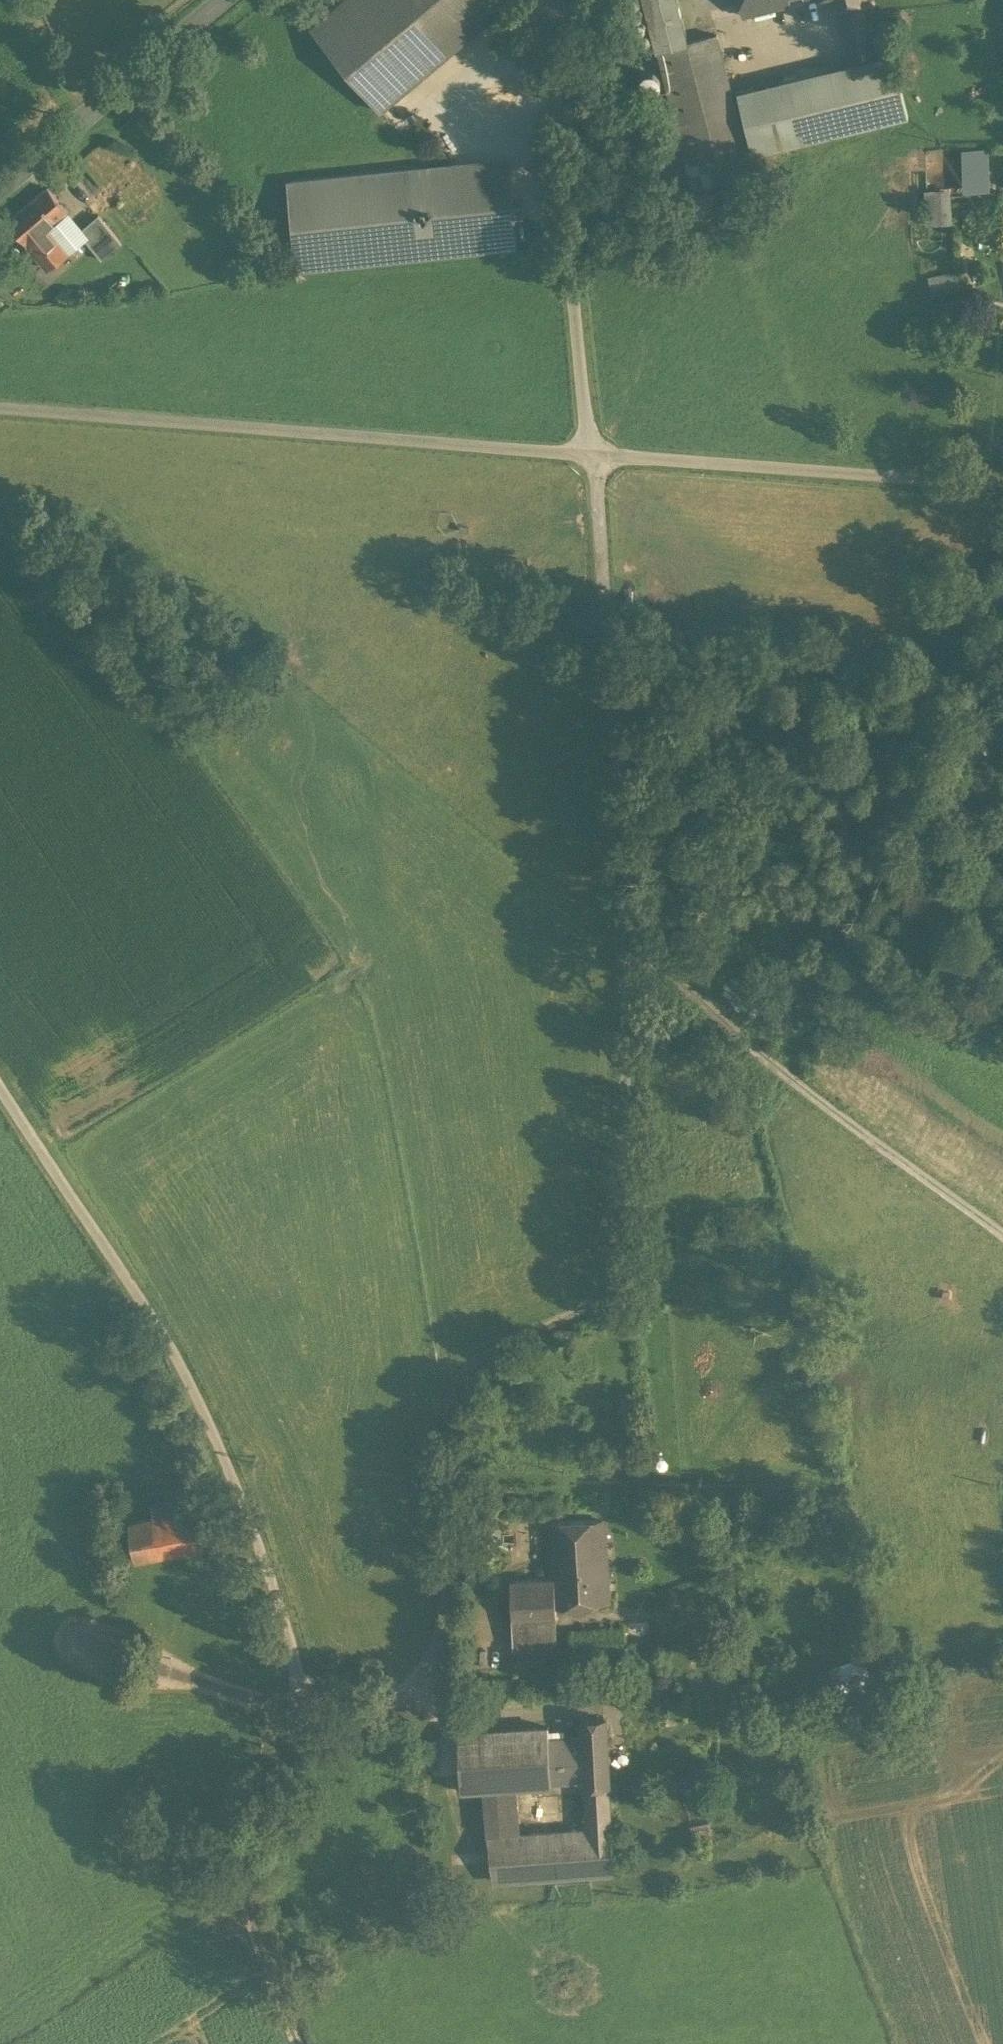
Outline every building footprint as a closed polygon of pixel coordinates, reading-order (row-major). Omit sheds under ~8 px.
[(312,26),(373,97),(489,0),(344,0),(312,26)] [(501,0),(489,0),(373,97),(383,111),(506,7),(501,0)] [(689,42),(678,0),(645,0),(658,51),(689,42)] [(743,16),(806,0),(739,0),(743,16)] [(688,167),(748,152),(717,34),(689,42),(658,51),(688,167)] [(893,54),(738,92),(753,154),(909,116),(893,54)] [(959,146),(960,189),(990,188),(989,146),(959,146)] [(748,152),(688,167),(693,191),(754,175),(748,152)] [(507,158),(290,182),(299,268),(516,246),(507,158)] [(950,186),(923,187),(924,222),(951,221),(950,186)] [(67,213),(47,188),(8,221),(48,269),(67,253),(47,230),(67,213)] [(87,237),(67,213),(47,230),(67,253),(87,237)] [(111,216),(94,230),(105,243),(123,230),(111,216)] [(954,273),(929,278),(934,294),(958,289),(954,273)] [(154,1519),(185,1513),(181,1499),(151,1505),(154,1519)] [(127,1524),(138,1563),(204,1547),(200,1533),(194,1511),(185,1513),(154,1519),(127,1524)] [(602,1520),(551,1522),(553,1577),(554,1595),(605,1596),(602,1520)] [(554,1595),(553,1577),(511,1579),(512,1608),(554,1610),(554,1595)] [(555,1628),(554,1610),(512,1608),(513,1647),(559,1650),(555,1628)] [(640,1627),(555,1628),(559,1650),(650,1644),(640,1627)] [(606,1718),(582,1719),(583,1736),(586,1779),(586,1782),(609,1781),(606,1718)] [(484,1788),(512,1785),(552,1783),(552,1781),(549,1738),(549,1726),(458,1731),(461,1788),(484,1788)] [(586,1779),(583,1736),(549,1738),(552,1781),(586,1779)] [(614,1871),(609,1781),(586,1782),(589,1830),(516,1835),(488,1837),(494,1879),(614,1871)] [(486,1802),(513,1801),(512,1785),(484,1788),(486,1802)] [(486,1802),(488,1837),(516,1835),(513,1801),(486,1802)]
